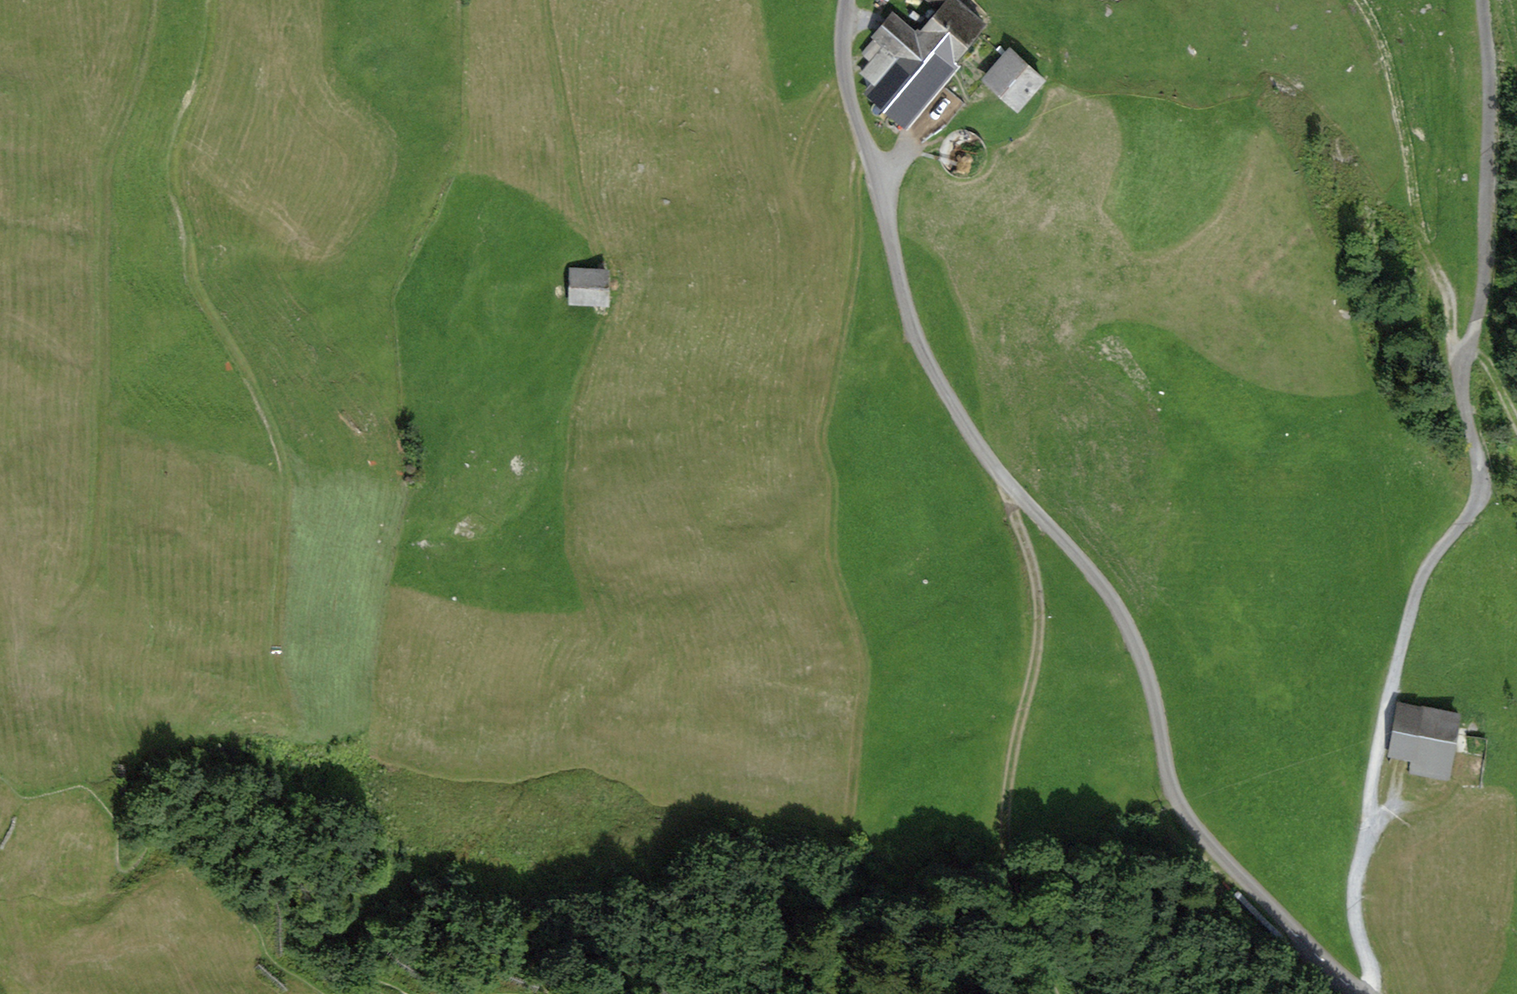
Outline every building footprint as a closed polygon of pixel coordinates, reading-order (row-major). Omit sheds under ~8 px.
[(899,118),(916,98),(947,59),(979,19),(956,0),(929,0),(937,7),(912,37),(887,16),(872,35),(884,45),(897,56),(875,84),(868,93),(899,118)] [(862,73),(875,84),(897,56),(884,45),(862,73)] [(975,75),(1008,104),(1029,79),(996,50),(975,75)] [(882,108),(878,103),(871,105),(870,111),(874,116),(880,114),(882,108)] [(882,118),(884,125),(891,126),(895,120),(893,114),(886,113),(882,118)] [(567,271),(568,301),(602,300),(602,270),(567,271)] [(1411,766),(1409,783),(1444,788),(1454,723),(1395,715),(1388,763),(1411,766)]
